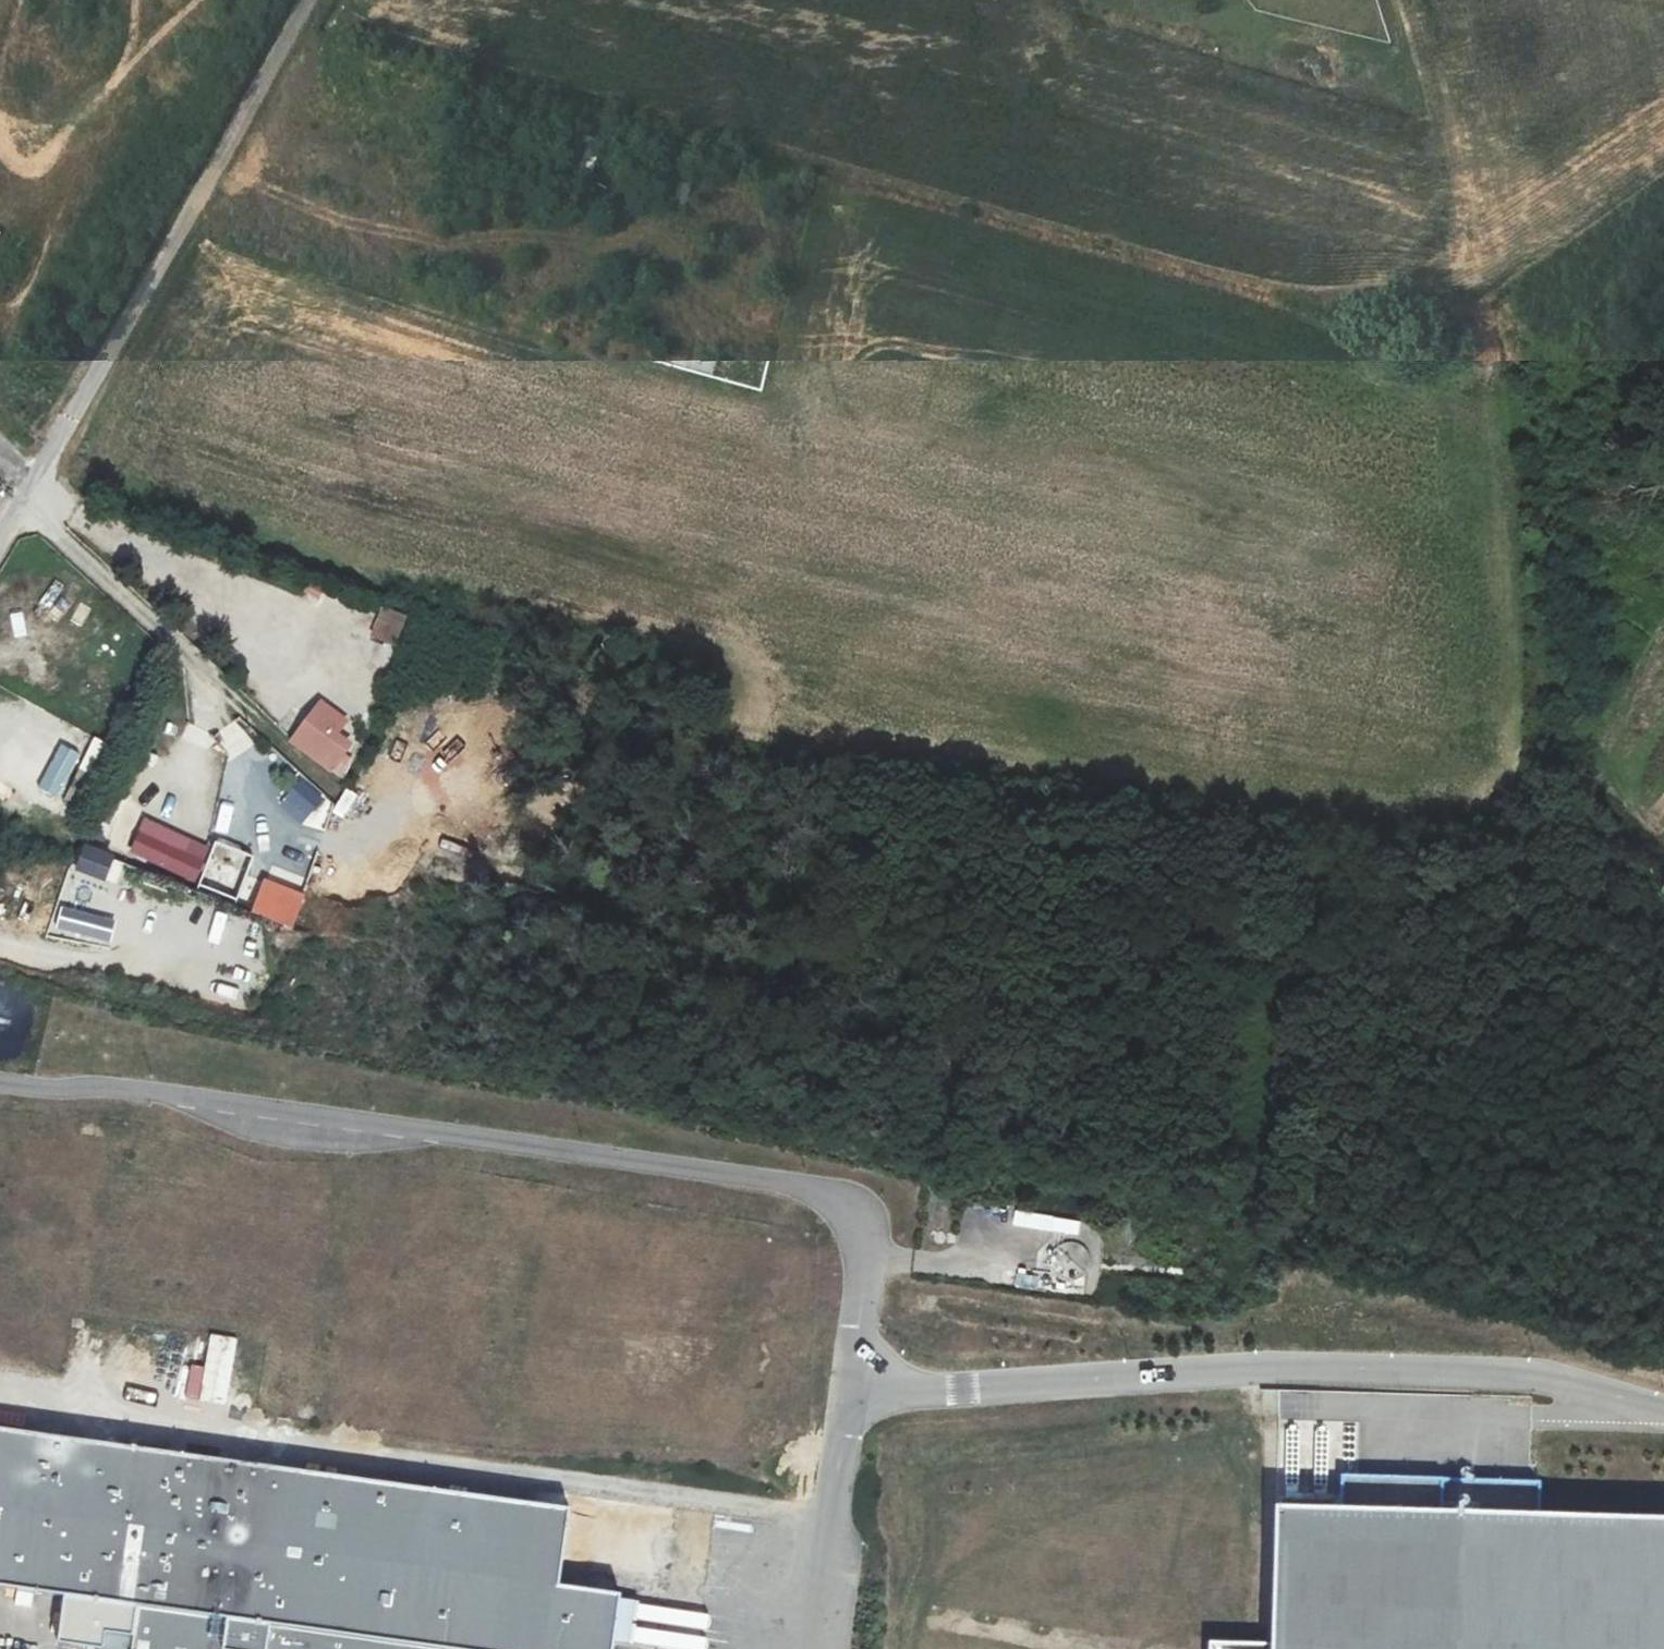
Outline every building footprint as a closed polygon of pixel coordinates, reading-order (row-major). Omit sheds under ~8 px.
[(557,172),(586,180),(598,141),(568,133),(557,172)] [(382,604),(370,636),(396,645),(408,614),(382,604)] [(317,728),(304,749),(336,768),(345,752),(349,743),(334,736),(347,720),(322,704),(308,721),(317,728)] [(304,749),(317,728),(308,721),(293,739),(304,749)] [(93,776),(107,744),(93,739),(80,770),(93,776)] [(57,800),(81,756),(60,745),(36,788),(57,800)] [(353,755),(345,752),(336,768),(345,775),(353,755)] [(138,835),(130,851),(194,880),(208,852),(189,843),(183,856),(138,835)] [(101,884),(114,856),(83,843),(71,871),(101,884)] [(301,897),(264,884),(253,914),(290,927),(301,897)] [(1016,1212),(1015,1226),(1078,1232),(1079,1218),(1016,1212)] [(421,1648),(617,1648),(624,1599),(562,1590),(574,1512),(0,1429),(0,1587),(421,1648)] [(1277,1508),(1273,1645),(1273,1648),(1663,1648),(1663,1518),(1277,1508)] [(134,1648),(401,1648),(140,1610),(134,1648)]
